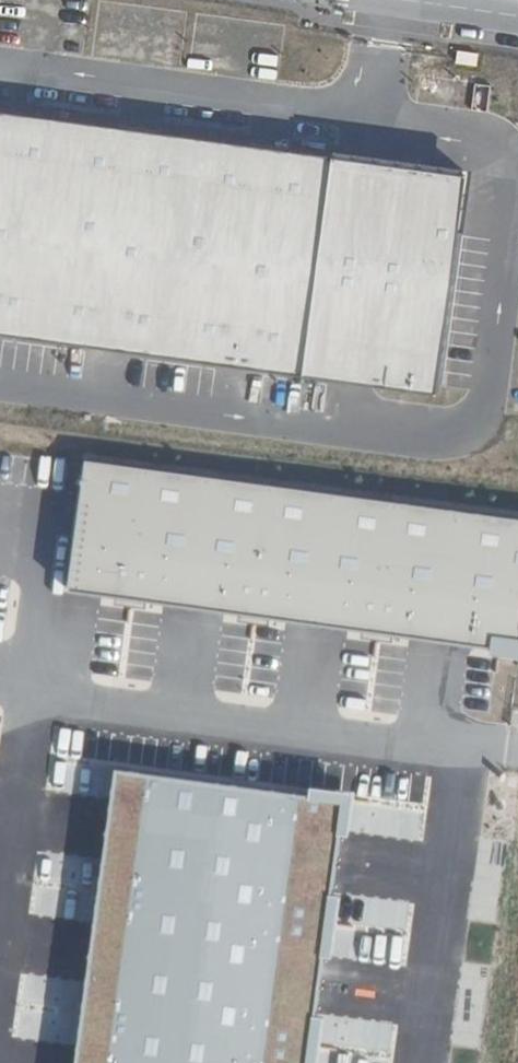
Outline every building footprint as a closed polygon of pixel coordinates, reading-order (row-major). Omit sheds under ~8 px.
[(0,116),(0,334),(428,396),(459,181),(0,116)] [(77,461),(59,593),(517,659),(517,524),(77,461)] [(120,767),(86,1062),(327,1062),(365,798),(120,767)]
